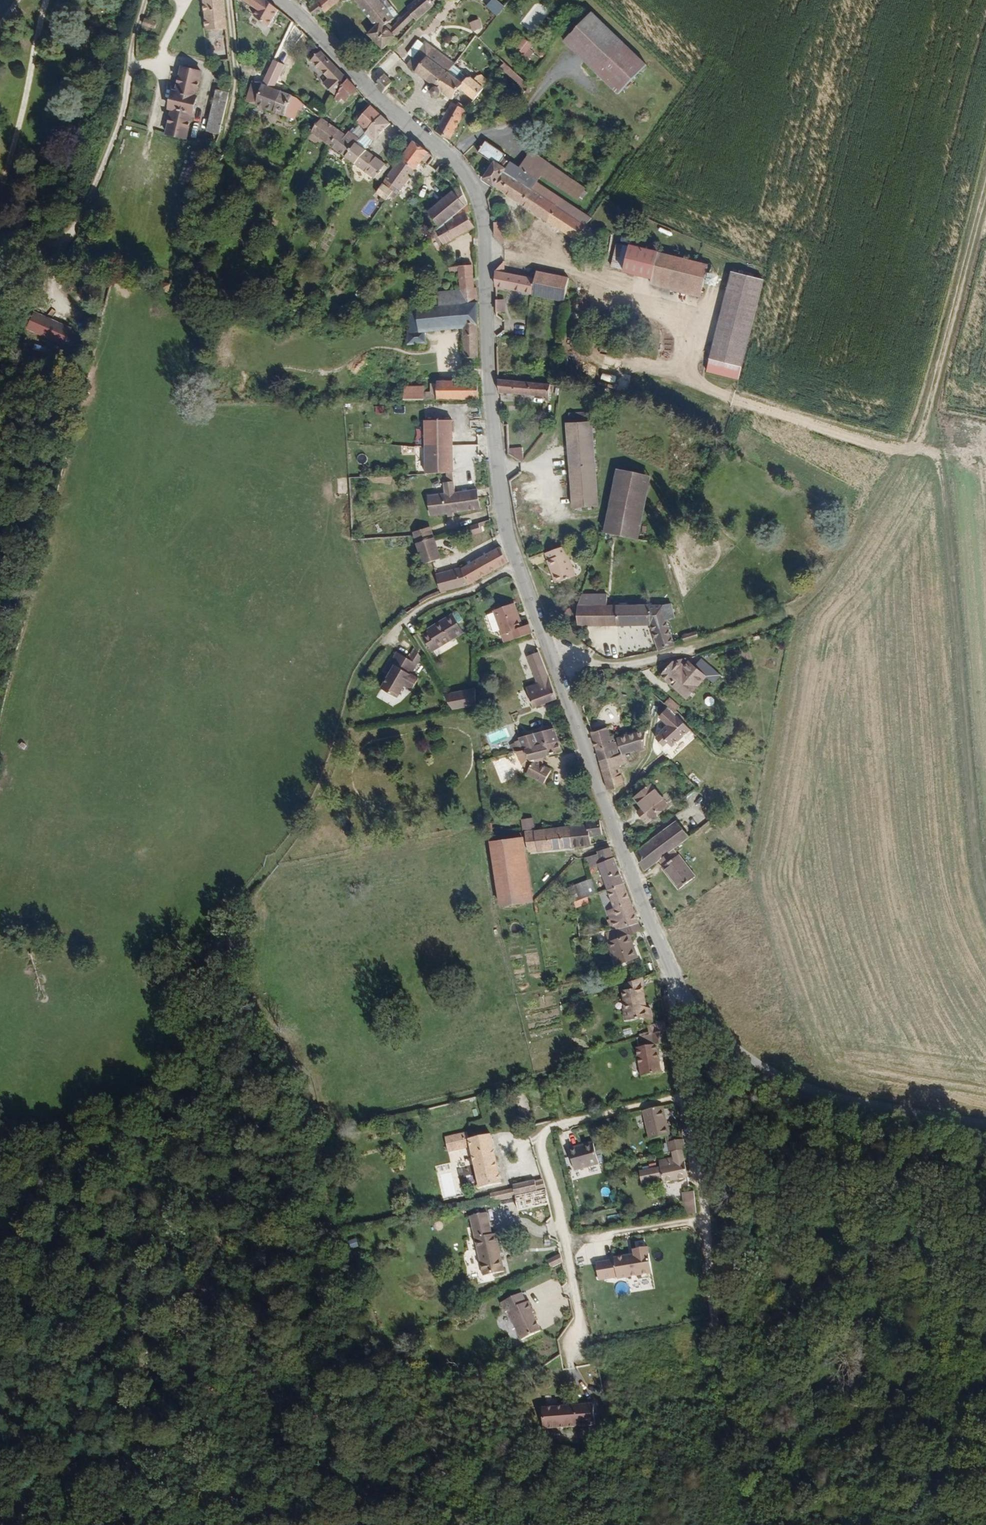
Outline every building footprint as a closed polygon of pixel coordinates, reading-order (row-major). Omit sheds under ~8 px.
[(230,33),(226,0),(208,0),(212,35),(230,33)] [(259,14),(268,3),(264,0),(242,0),(259,14)] [(338,10),(328,0),(327,0),(310,14),(318,21),(326,14),(329,17),(338,10)] [(338,10),(349,0),(328,0),(338,10)] [(401,23),(380,0),(355,0),(380,29),(372,37),(387,53),(402,38),(401,25),(401,23)] [(442,3),(439,0),(422,0),(412,11),(414,13),(420,21),(422,24),(440,6),(442,3)] [(497,15),(504,8),(495,0),(492,0),(487,5),(497,15)] [(259,14),(265,19),(274,8),(268,3),(259,14)] [(420,21),(414,13),(401,25),(402,38),(420,21)] [(622,98),(650,68),(597,15),(567,43),(622,98)] [(476,30),(481,28),(478,22),(473,24),(476,30)] [(148,31),(158,35),(161,27),(151,24),(148,31)] [(533,45),(524,37),(514,49),(523,56),(533,45)] [(438,86),(440,88),(456,65),(445,57),(427,43),(426,44),(421,40),(409,54),(415,59),(410,66),(438,86)] [(327,87),(340,99),(351,84),(324,55),(314,64),(331,83),(327,87)] [(364,66),(370,72),(381,61),(374,56),(364,66)] [(467,90),(480,100),(492,83),(481,74),(476,80),(470,75),(474,71),(467,66),(468,64),(461,58),(456,65),(440,88),(437,93),(436,94),(441,98),(445,99),(447,98),(450,94),(459,101),(467,90)] [(518,83),(522,78),(507,64),(503,69),(518,83)] [(202,100),(200,99),(206,76),(187,72),(181,95),(179,95),(174,115),(176,116),(170,137),(190,142),(195,120),(197,120),(202,100)] [(392,91),(398,84),(388,76),(382,83),(379,86),(388,94),(392,91)] [(518,83),(529,93),(533,89),(522,78),(518,83)] [(267,88),(284,95),(287,86),(271,80),(267,88)] [(247,104),(257,108),(267,88),(256,83),(247,104)] [(348,102),(351,105),(361,93),(351,84),(340,99),(338,101),(345,106),(348,102)] [(257,108),(275,116),(284,95),(267,88),(257,108)] [(208,136),(223,139),(234,92),(226,91),(225,95),(218,94),(208,136)] [(299,113),(301,114),(305,104),(284,95),(275,116),(286,121),(287,117),(295,121),(299,113)] [(309,107),(319,112),(322,105),(312,101),(309,107)] [(440,133),(455,142),(471,111),(459,104),(440,133)] [(332,147),(347,158),(383,118),(374,108),(360,122),(364,125),(358,132),(356,130),(352,134),(351,134),(349,137),(343,133),(332,147)] [(325,119),(330,123),(335,117),(329,113),(325,119)] [(389,173),(383,168),(385,165),(367,151),(375,142),(378,144),(392,127),(383,118),(347,158),(374,178),(376,176),(378,179),(379,178),(382,181),(389,173)] [(332,147),(343,133),(330,123),(325,119),(321,125),(314,134),(313,133),(310,139),(310,141),(317,145),(322,139),(332,147)] [(542,181),(540,180),(523,168),(509,158),(510,155),(491,142),(484,152),(500,163),(490,179),(502,188),(513,173),(536,189),(541,183),(542,181)] [(394,185),(401,191),(431,156),(417,146),(388,180),(394,185)] [(578,201),(587,189),(535,151),(526,163),(544,176),(578,201)] [(540,180),(544,176),(526,163),(523,168),(540,180)] [(581,245),(591,230),(561,208),(536,189),(513,173),(502,188),(581,245)] [(386,201),(392,194),(388,190),(394,185),(388,180),(381,188),(377,194),(386,201)] [(370,188),(377,194),(381,188),(380,187),(375,183),(370,188)] [(561,208),(566,201),(541,183),(536,189),(561,208)] [(444,229),(467,215),(474,211),(464,188),(432,213),(444,229)] [(446,237),(451,244),(476,228),(467,215),(444,229),(437,233),(441,239),(441,240),(446,237)] [(498,240),(509,246),(508,224),(497,225),(498,240)] [(581,245),(588,250),(598,235),(591,230),(581,245)] [(462,272),(475,270),(472,248),(447,253),(449,258),(460,256),(462,272)] [(655,288),(667,291),(678,259),(633,248),(633,252),(619,249),(614,270),(628,273),(627,276),(656,283),(655,288)] [(667,291),(704,300),(711,267),(678,259),(667,291)] [(499,289),(537,298),(540,282),(511,276),(510,265),(499,274),(499,289)] [(440,297),(478,294),(475,270),(462,272),(463,281),(439,284),(440,297)] [(132,280),(140,282),(143,273),(134,271),(132,280)] [(716,360),(747,367),(768,279),(736,272),(716,360)] [(537,298),(569,304),(573,282),(542,275),(540,282),(537,298)] [(164,292),(174,295),(176,288),(167,285),(164,292)] [(482,354),(481,342),(480,293),(478,294),(440,297),(409,300),(407,338),(426,338),(427,318),(464,317),(467,353),(482,354)] [(494,299),(495,312),(505,312),(505,299),(494,299)] [(400,338),(407,338),(409,300),(401,301),(400,338)] [(73,328),(37,312),(28,331),(63,347),(73,328)] [(713,373),(745,380),(747,367),(716,360),(713,373)] [(453,390),(461,390),(460,370),(441,371),(441,374),(434,374),(434,381),(426,381),(426,376),(405,376),(405,391),(453,390)] [(461,390),(482,389),(482,370),(460,370),(461,390)] [(551,408),(554,409),(557,390),(501,382),(502,397),(551,404),(551,408)] [(375,413),(383,414),(384,406),(375,406),(375,413)] [(429,465),(457,463),(453,411),(426,412),(427,427),(429,465)] [(574,511),(601,509),(598,426),(594,426),(594,417),(572,418),(573,428),(571,428),(574,511)] [(522,463),(525,463),(525,451),(510,451),(510,458),(522,463)] [(433,515),(479,512),(478,493),(459,494),(457,472),(448,473),(449,483),(447,483),(448,495),(428,495),(430,516),(433,515)] [(608,539),(642,545),(654,481),(619,475),(608,539)] [(416,546),(432,540),(428,530),(413,536),(416,546)] [(425,565),(442,560),(435,539),(433,540),(432,540),(416,546),(422,566),(425,565)] [(435,595),(465,585),(501,565),(500,552),(498,553),(462,573),(461,571),(430,581),(435,595)] [(556,589),(574,584),(566,560),(563,552),(544,558),(546,566),(550,578),(552,577),(556,589)] [(576,629),(652,632),(652,610),(637,610),(611,610),(611,600),(581,600),(577,609),(577,619),(576,629)] [(509,645),(533,639),(529,630),(523,632),(516,608),(496,614),(496,615),(501,633),(502,638),(507,637),(509,645)] [(674,654),(675,653),(667,631),(666,611),(652,610),(652,632),(653,632),(661,658),(674,654)] [(493,635),(501,633),(496,615),(488,616),(493,635)] [(420,640),(429,656),(460,638),(450,620),(426,634),(427,636),(420,640)] [(414,684),(407,679),(418,662),(412,653),(405,664),(392,656),(381,674),(385,676),(376,691),(392,702),(400,689),(407,694),(414,684)] [(530,710),(556,702),(547,678),(538,653),(526,657),(534,682),(535,685),(523,688),(530,710)] [(701,691),(708,687),(689,666),(679,668),(688,678),(701,691)] [(661,682),(669,691),(688,678),(679,668),(661,682)] [(682,705),(701,691),(688,678),(669,691),(682,705)] [(451,708),(475,706),(474,689),(442,692),(451,708)] [(669,716),(658,726),(665,733),(657,740),(669,752),(688,735),(669,716)] [(613,757),(620,755),(649,747),(645,731),(645,729),(637,732),(638,736),(617,742),(615,738),(608,740),(606,732),(589,736),(596,762),(613,757)] [(520,752),(554,745),(558,744),(554,732),(517,742),(518,744),(520,752)] [(505,755),(503,744),(480,750),(483,760),(505,755)] [(513,754),(520,752),(518,744),(511,746),(513,754)] [(533,765),(534,760),(548,757),(549,760),(556,758),(555,756),(561,754),(558,744),(554,745),(520,752),(523,762),(528,764),(520,772),(529,781),(535,786),(545,775),(539,770),(533,765)] [(616,767),(623,765),(620,755),(613,757),(616,767)] [(606,794),(622,790),(616,767),(613,757),(596,762),(606,794)] [(648,821),(664,808),(646,787),(630,800),(648,821)] [(679,805),(682,809),(695,798),(691,794),(679,805)] [(592,841),(600,839),(598,821),(589,822),(590,825),(568,828),(571,848),(593,845),(592,841)] [(539,853),(571,848),(568,828),(544,832),(536,833),(539,853)] [(676,856),(690,846),(678,830),(636,862),(645,879),(660,868),(676,856)] [(530,855),(539,853),(536,833),(527,835),(528,840),(530,855)] [(537,903),(536,902),(525,844),(492,848),(503,910),(537,903)] [(601,868),(609,889),(626,883),(614,856),(612,856),(608,847),(598,851),(599,853),(600,856),(602,860),(598,861),(601,868)] [(591,871),(601,868),(598,861),(602,860),(600,856),(587,860),(591,871)] [(680,896),(696,885),(676,856),(660,868),(680,896)] [(597,888),(604,886),(600,876),(593,879),(597,888)] [(629,925),(644,921),(626,883),(609,889),(621,918),(613,920),(616,928),(629,925)] [(654,900),(659,898),(654,886),(648,889),(654,900)] [(576,908),(585,905),(585,903),(591,900),(589,897),(583,900),(575,903),(576,908)] [(626,966),(646,957),(636,935),(647,929),(644,921),(629,925),(633,936),(615,944),(626,966)] [(654,1017),(658,1006),(651,1004),(651,999),(653,999),(651,984),(652,984),(651,974),(633,980),(634,986),(631,987),(634,1004),(631,1005),(633,1017),(650,1015),(654,1017)] [(656,1034),(672,1030),(670,1021),(654,1025),(656,1034)] [(651,1076),(670,1070),(663,1044),(675,1041),(672,1030),(656,1034),(658,1044),(644,1048),(651,1076)] [(656,1138),(676,1133),(672,1118),(671,1118),(667,1105),(649,1110),(656,1138)] [(673,1147),(688,1143),(686,1134),(670,1138),(673,1147)] [(473,1136),(453,1141),(456,1155),(477,1150),(473,1136)] [(483,1174),(504,1169),(497,1137),(475,1143),(477,1150),(483,1174)] [(579,1170),(602,1163),(598,1143),(590,1145),(591,1147),(574,1152),(579,1170)] [(666,1178),(691,1173),(686,1145),(676,1147),(677,1153),(667,1155),(668,1162),(644,1168),(647,1180),(666,1175),(666,1178)] [(487,1192),(509,1187),(504,1169),(483,1174),(487,1192)] [(513,1194),(515,1201),(537,1195),(546,1193),(544,1185),(535,1188),(534,1183),(512,1189),(513,1194)] [(686,1213),(698,1211),(697,1189),(695,1189),(685,1192),(686,1213)] [(491,1207),(515,1201),(513,1194),(489,1200),(491,1207)] [(500,1234),(496,1235),(492,1215),(475,1219),(481,1242),(501,1237),(500,1234)] [(488,1274),(508,1271),(501,1237),(481,1242),(488,1274)] [(633,1241),(634,1249),(646,1247),(645,1239),(633,1241)] [(643,1248),(629,1251),(630,1256),(610,1260),(611,1262),(593,1266),(596,1282),(614,1278),(615,1280),(648,1274),(643,1248)] [(547,1270),(559,1264),(557,1256),(543,1263),(547,1270)] [(523,1338),(541,1330),(527,1301),(526,1302),(521,1292),(502,1301),(506,1311),(509,1310),(523,1338)] [(591,1429),(590,1407),(538,1411),(540,1433),(591,1429)]
